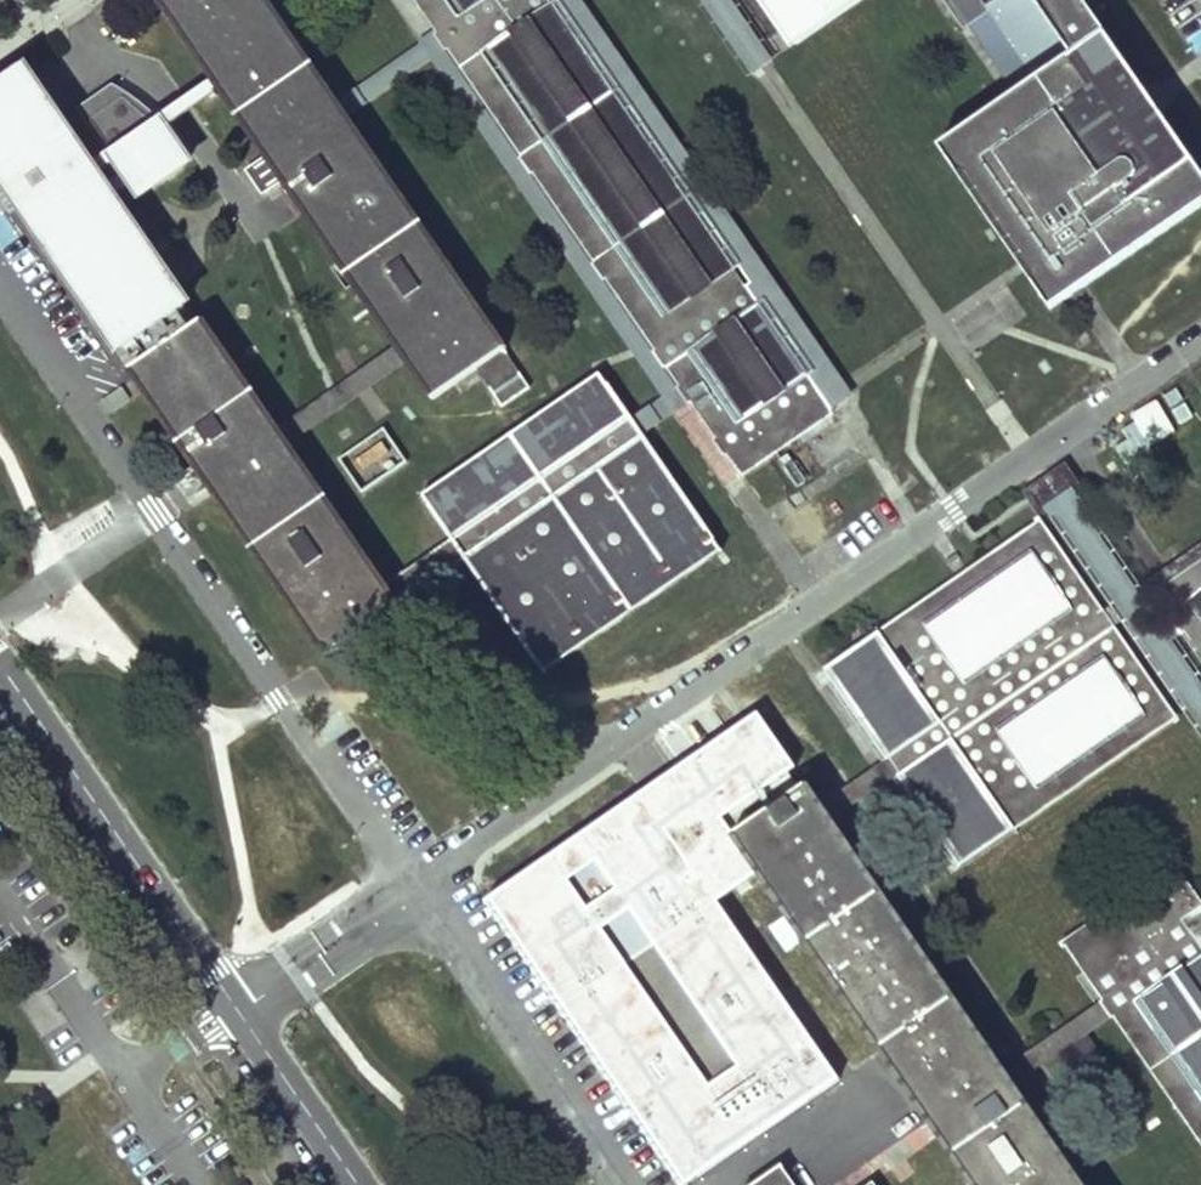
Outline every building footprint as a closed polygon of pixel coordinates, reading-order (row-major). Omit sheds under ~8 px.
[(213,82),(396,347),(402,355),(406,361),(432,398),(505,348),(346,118),(341,110),(335,102),(265,0),(156,0),(213,82)] [(335,102),(341,110),(346,118),(430,59),(625,341),(664,397),(631,420),(636,428),(640,433),(683,404),(690,400),(667,367),(757,304),(806,376),(715,437),(726,454),(782,417),(795,435),(848,399),(840,386),(575,0),(549,0),(745,287),(654,349),(442,39),(437,32),(429,38),(422,42),(335,102)] [(437,32),(442,39),(654,349),(745,287),(549,0),(414,0),(437,32)] [(752,75),(763,67),(772,61),(766,52),(729,0),(700,0),(752,75)] [(790,36),(795,44),(859,0),(765,0),(790,36)] [(942,0),(963,30),(989,12),(1036,80),(1012,97),(938,147),(956,173),(969,176),(1027,261),(1034,271),(1033,285),(1050,311),(1071,297),(1085,287),(1200,207),(1200,172),(1163,117),(1152,101),(1083,0),(942,0)] [(989,12),(963,30),(1012,97),(1036,80),(989,12)] [(0,106),(0,175),(119,349),(178,308),(112,212),(133,198),(189,160),(160,119),(157,114),(154,117),(134,100),(123,92),(106,82),(70,107),(102,152),(81,166),(27,88),(0,106)] [(757,304),(667,367),(690,400),(715,437),(806,376),(757,304)] [(287,442),(283,435),(278,429),(204,322),(131,373),(204,479),(326,655),(400,605),(385,584),(287,442)] [(396,347),(278,429),(283,435),(287,442),(377,381),(406,361),(402,355),(396,347)] [(451,570),(464,561),(542,671),(719,548),(640,433),(636,428),(631,420),(601,377),(422,498),(452,540),(385,584),(400,605),(451,570)] [(782,417),(726,454),(739,473),(795,435),(782,417)] [(1173,642),(1187,632),(1173,612),(1157,623),(1145,605),(1161,594),(1200,567),(1200,542),(1167,565),(1134,587),(1068,492),(1071,490),(1059,474),(1048,482),(1037,490),(1044,501),(1046,500),(1114,601),(1103,610),(1100,612),(1105,620),(1111,629),(1126,618),(1200,727),(1200,683),(1173,642)] [(1100,612),(1040,524),(826,669),(887,758),(898,774),(961,865),(1175,721),(1111,629),(1105,620),(1100,612)] [(1161,594),(1173,612),(1187,632),(1200,653),(1200,567),(1161,594)] [(492,909),(678,1184),(704,1184),(842,1089),(723,913),(759,888),(722,832),(800,778),(761,724),(492,909)] [(898,774),(887,758),(822,804),(833,819),(898,774)] [(808,784),(733,834),(941,1136),(975,1184),(1084,1184),(1015,1085),(1004,1069),(833,819),(822,804),(808,784)] [(1174,871),(1155,884),(1180,921),(1163,933),(1174,951),(1105,999),(1004,1069),(1015,1085),(1060,1054),(1089,1034),(1117,1015),(1200,957),(1200,910),(1174,871)] [(1180,921),(1155,884),(1067,943),(1105,999),(1174,951),(1163,933),(1180,921)] [(783,920),(769,930),(787,954),(800,944),(783,920)] [(1117,1015),(1200,1138),(1200,957),(1117,1015)] [(1113,1072),(1089,1034),(1060,1054),(1085,1092),(1113,1072)] [(782,1165),(751,1184),(796,1184),(782,1165)]
